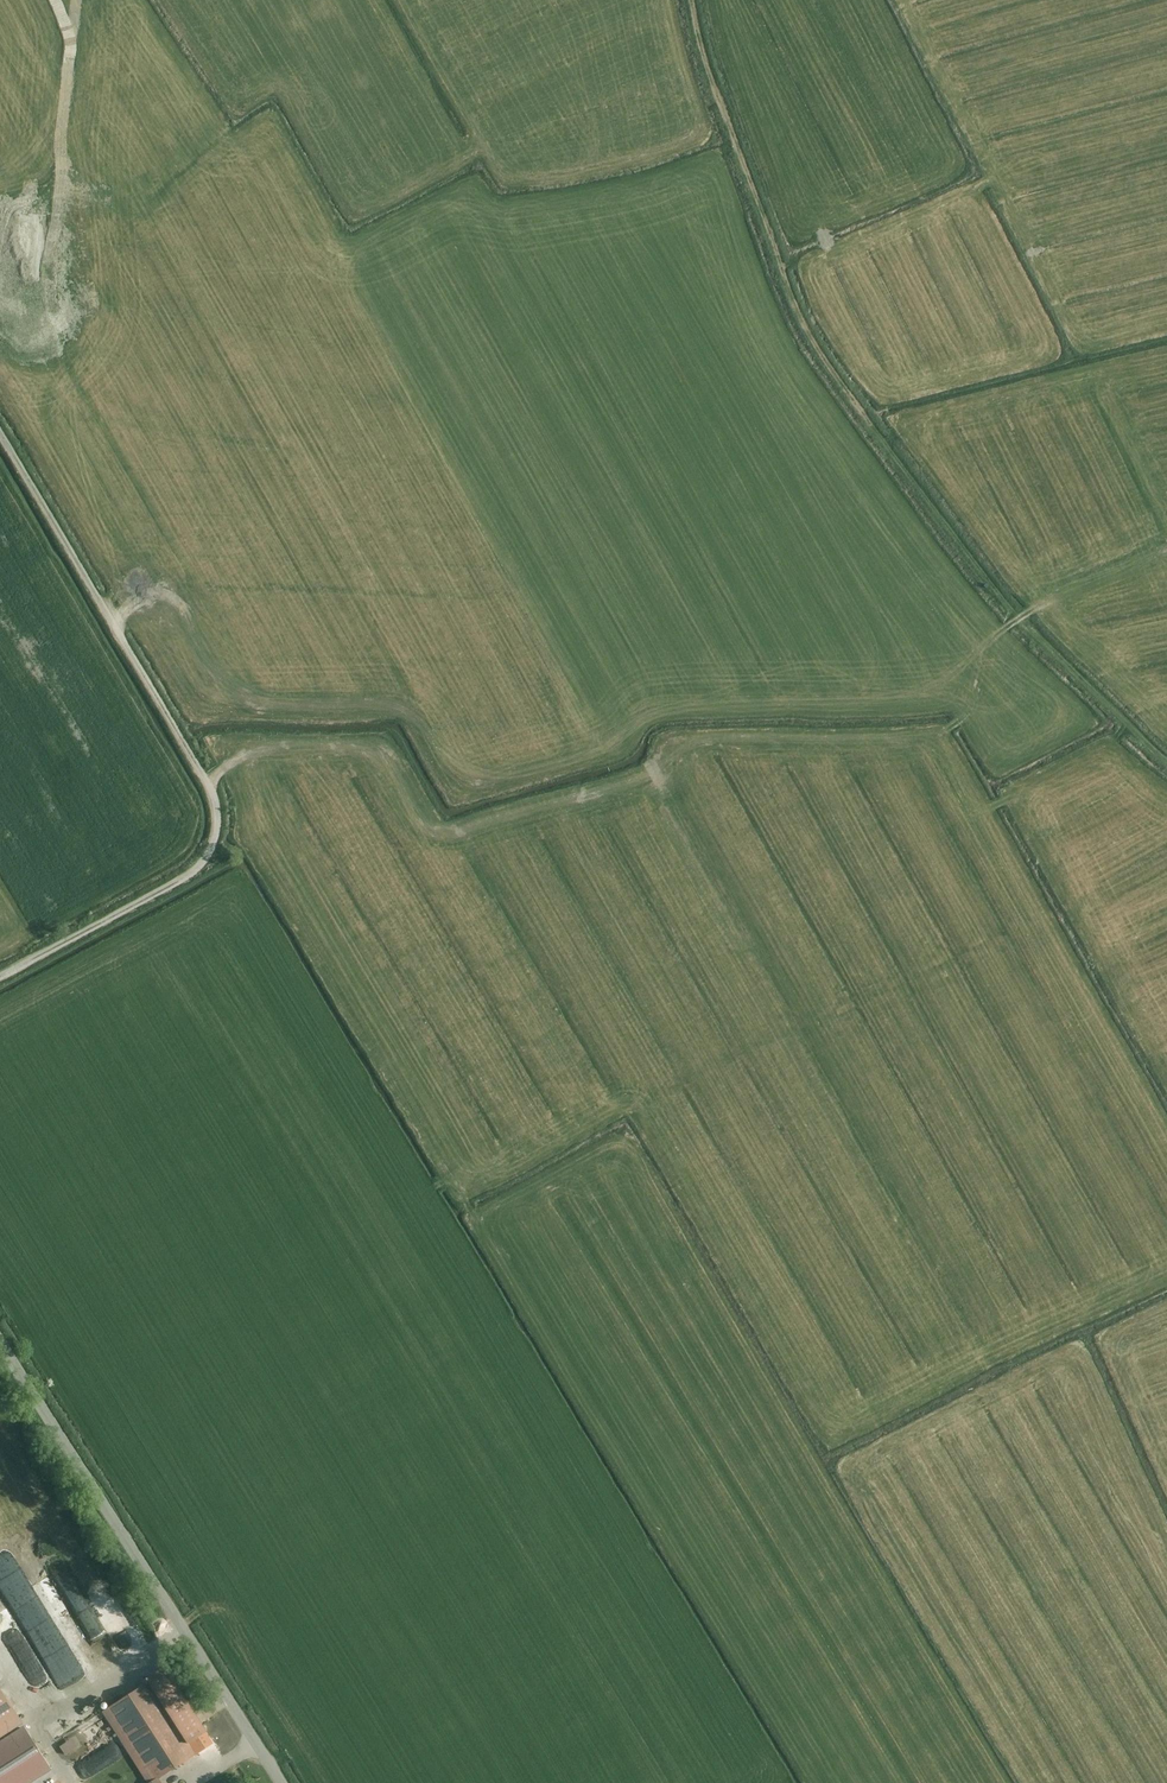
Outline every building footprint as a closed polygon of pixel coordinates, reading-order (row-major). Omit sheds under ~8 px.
[(79,1628),(97,1618),(84,1594),(66,1603),(79,1628)] [(109,1710),(150,1780),(216,1740),(175,1671),(109,1710)] [(0,1683),(0,1782),(30,1782),(55,1767),(0,1683)]
